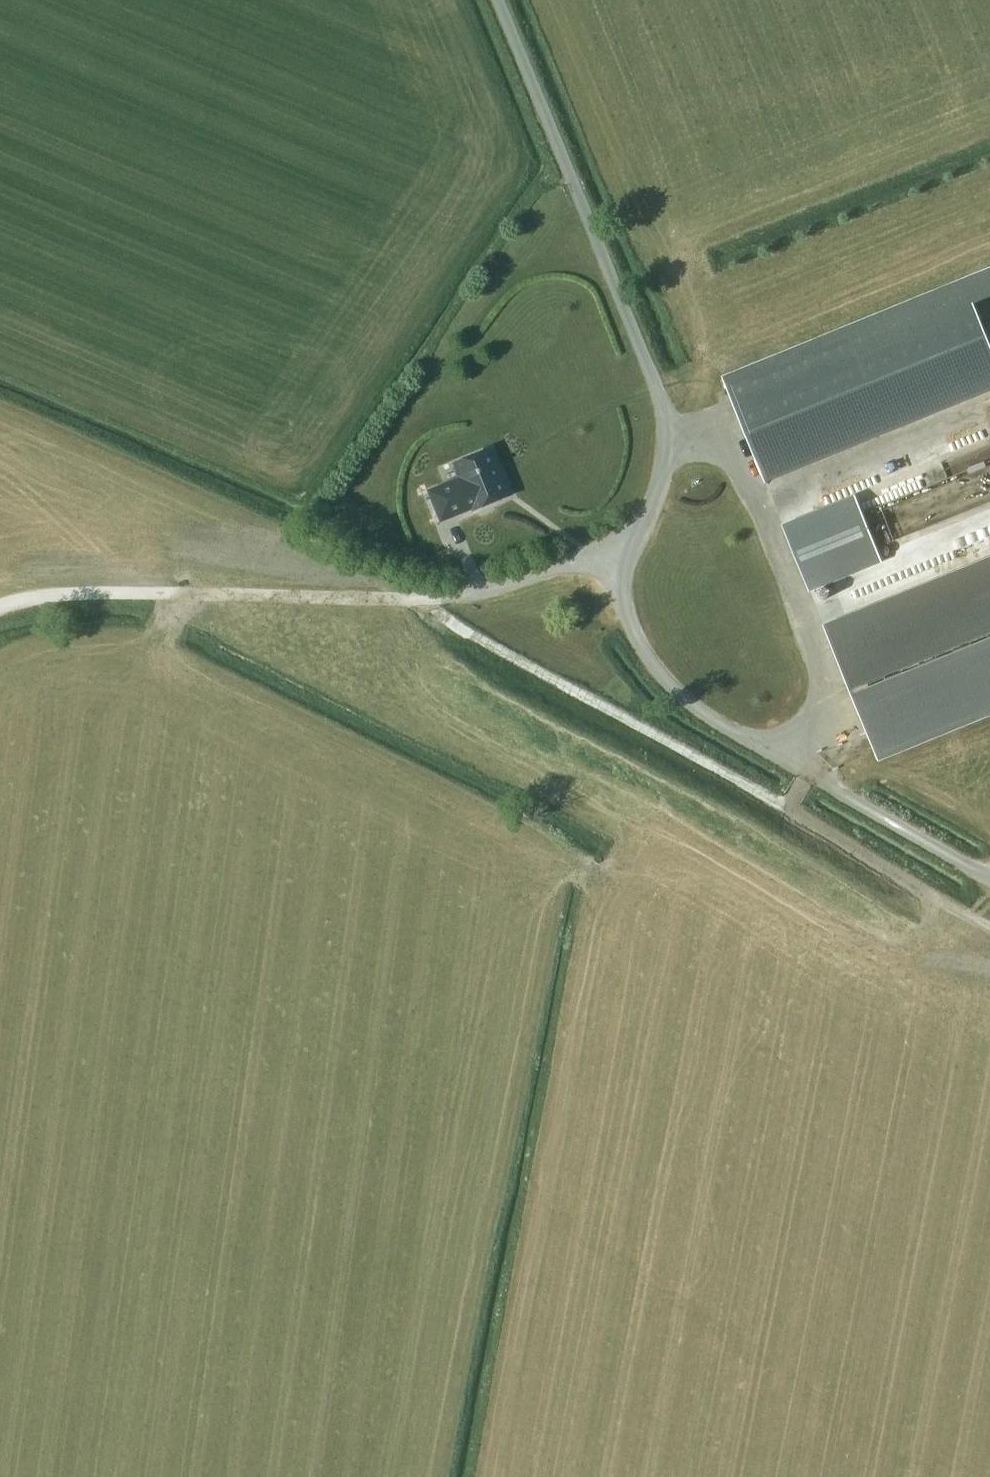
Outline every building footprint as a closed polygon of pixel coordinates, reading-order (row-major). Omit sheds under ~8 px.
[(989,390),(989,347),(963,282),(724,380),(766,482),(989,390)] [(474,507),(475,509),(510,495),(503,477),(501,477),(497,466),(498,466),(491,448),(456,463),(462,478),(431,491),(442,519),(474,507)] [(823,584),(831,580),(881,560),(855,497),(784,526),(810,589),(818,586),(819,589),(817,593),(819,597),(824,599),(828,597),(830,593),(828,589),(824,587),(823,584)] [(989,711),(989,561),(825,628),(878,757),(989,711)]
